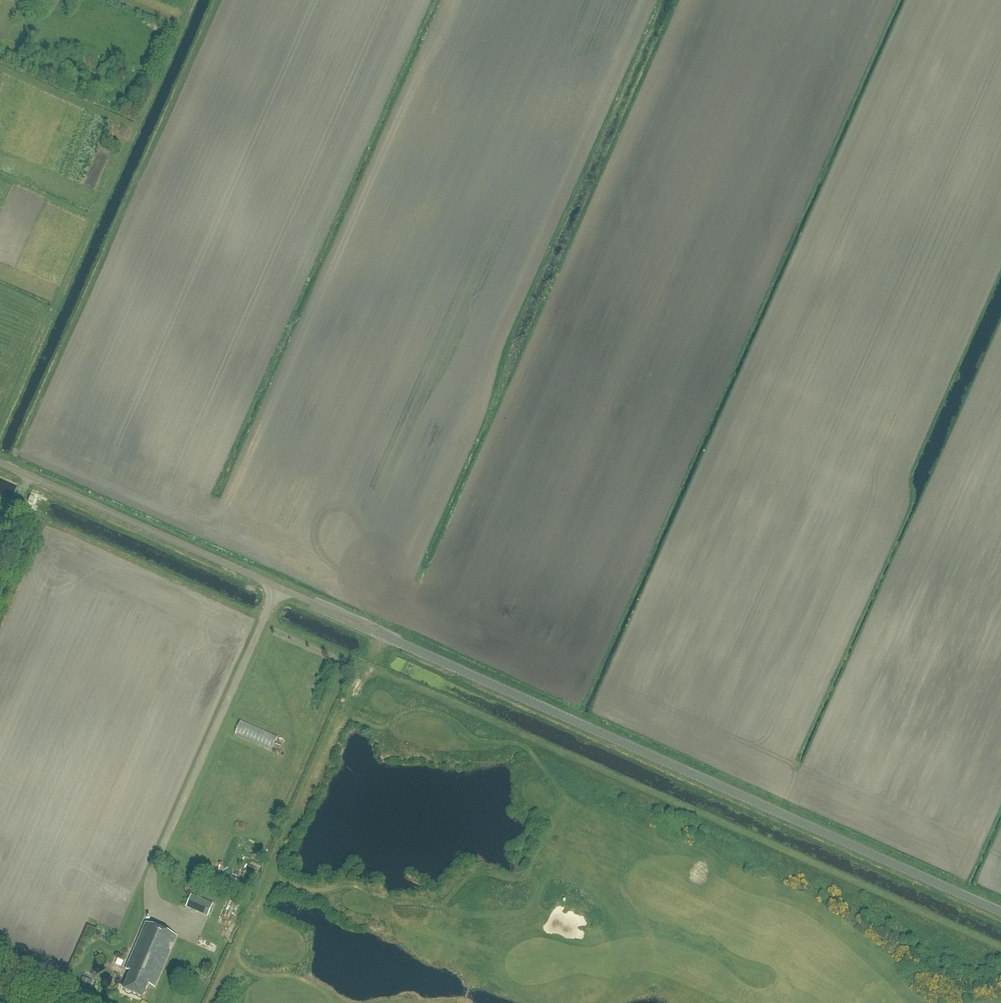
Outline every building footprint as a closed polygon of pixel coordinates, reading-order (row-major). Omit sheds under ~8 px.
[(335,702),(331,713),(336,715),(340,704),(335,702)] [(208,917),(214,905),(192,895),(186,908),(208,917)] [(155,989),(177,937),(146,924),(126,970),(130,972),(127,979),(128,980),(124,990),(143,998),(148,986),(155,989)]
